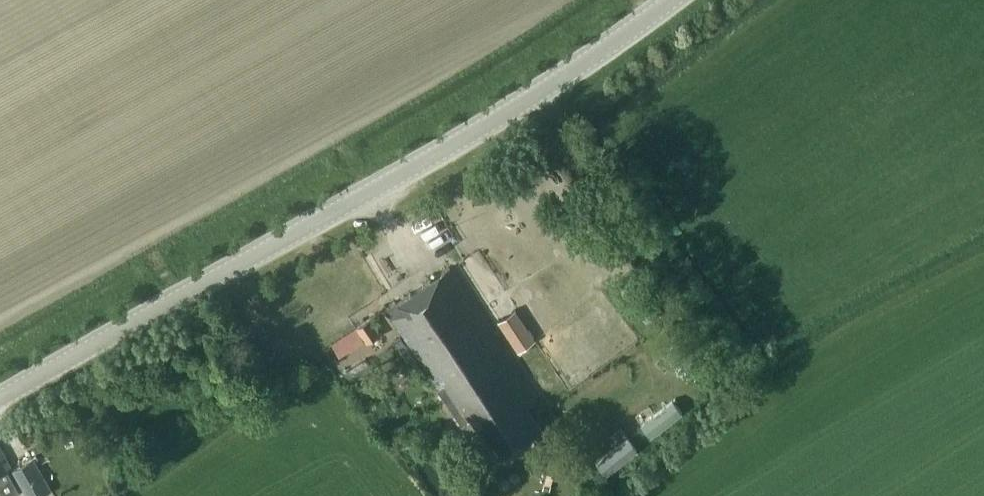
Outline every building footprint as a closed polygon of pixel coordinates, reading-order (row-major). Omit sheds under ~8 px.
[(386,308),(409,341),(440,388),(439,388),(463,423),(473,417),(500,457),(543,428),(528,406),(538,399),(451,266),(386,308)] [(517,308),(499,320),(519,351),(537,339),(517,308)] [(358,326),(367,341),(368,342),(382,333),(372,317),(358,326)] [(699,367),(673,343),(662,354),(688,379),(699,367)] [(674,399),(642,424),(651,436),(683,411),(674,399)] [(606,472),(636,448),(628,437),(597,460),(606,472)] [(7,495),(11,495),(20,490),(8,469),(12,466),(0,445),(0,484),(7,495)] [(27,495),(39,495),(52,488),(34,457),(12,470),(27,495)]
